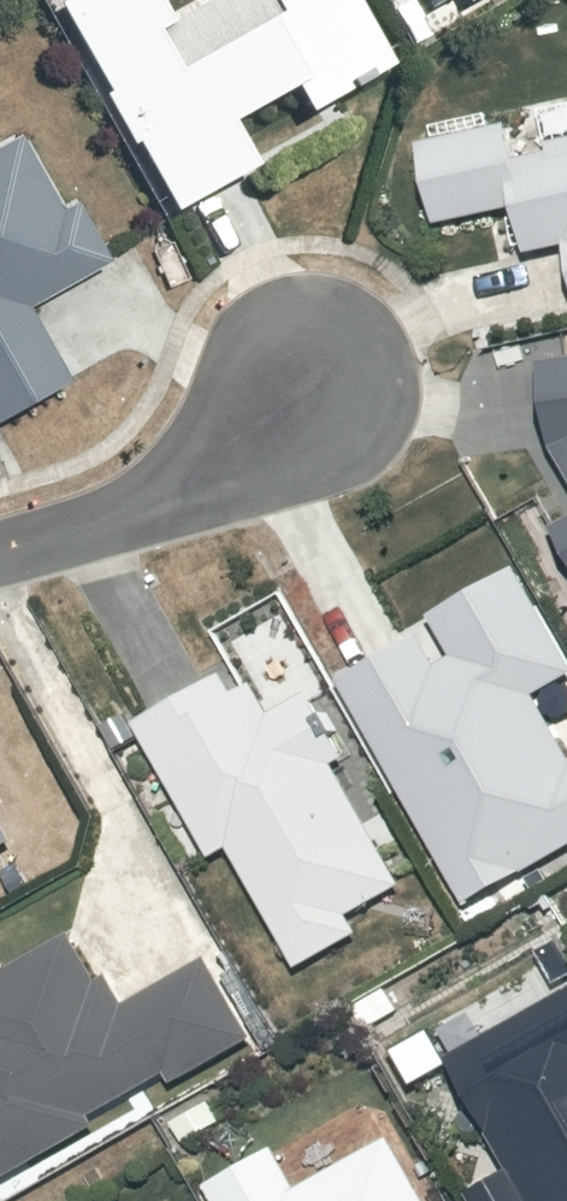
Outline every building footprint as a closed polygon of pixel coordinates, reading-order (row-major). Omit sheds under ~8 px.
[(67,5),(193,220),(353,126),(342,108),(414,66),(375,0),(207,0),(188,11),(181,0),(76,0),(67,5)] [(428,11),(447,0),(421,0),(428,11)] [(425,131),(446,223),(520,206),(531,252),(566,244),(566,99),(425,131)] [(0,428),(82,381),(40,306),(116,263),(80,198),(68,205),(25,128),(0,142),(0,428)] [(539,366),(550,454),(566,485),(566,363),(539,366)] [(548,529),(566,563),(566,518),(548,529)] [(340,683),(465,904),(566,846),(566,746),(538,694),(566,678),(566,665),(516,575),(432,622),(455,661),(436,672),(418,640),(340,683)] [(244,673),(146,724),(216,859),(236,849),(300,973),(373,936),(364,919),(416,893),(271,613),(225,636),(244,673)] [(14,847),(0,820),(0,854),(14,847)] [(265,1029),(225,956),(137,1004),(120,973),(109,979),(83,931),(0,977),(0,1177),(265,1029)] [(445,1061),(506,1172),(467,1193),(472,1200),(566,1200),(566,993),(445,1061)] [(204,1188),(211,1200),(422,1200),(388,1141),(294,1194),(270,1151),(204,1188)]
